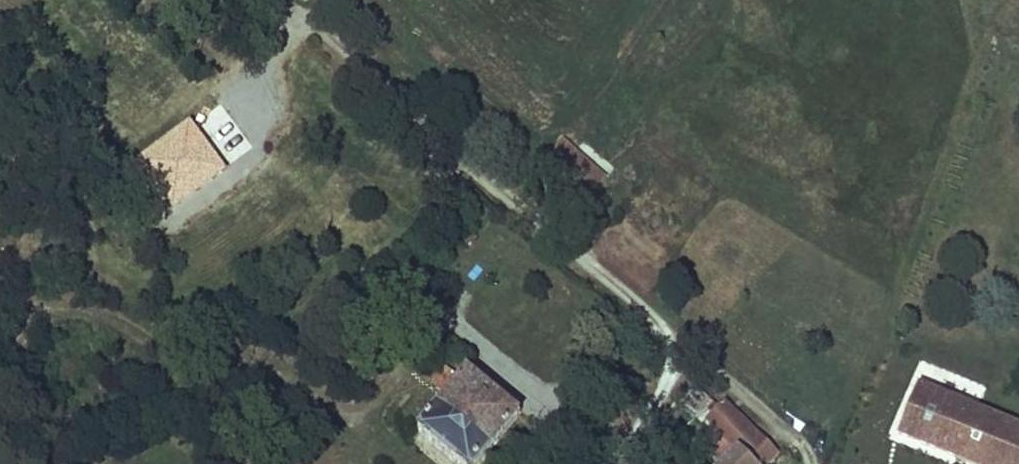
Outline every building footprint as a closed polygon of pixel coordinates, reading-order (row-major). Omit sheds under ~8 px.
[(176,205),(205,184),(188,160),(177,144),(147,164),(176,205)] [(196,155),(188,160),(205,184),(212,179),(196,155)] [(448,228),(440,221),(427,234),(435,242),(448,228)] [(467,369),(460,380),(447,370),(434,386),(447,397),(419,431),(462,463),(480,463),(522,412),(467,369)] [(979,413),(919,388),(900,434),(960,458),(979,413)] [(697,389),(683,403),(698,418),(711,403),(697,389)] [(772,450),(725,403),(708,421),(719,432),(715,436),(712,433),(703,442),(725,463),(758,463),(772,450)] [(960,458),(973,463),(1018,463),(1018,430),(979,413),(960,458)] [(772,450),(758,463),(770,463),(778,456),(772,450)]
